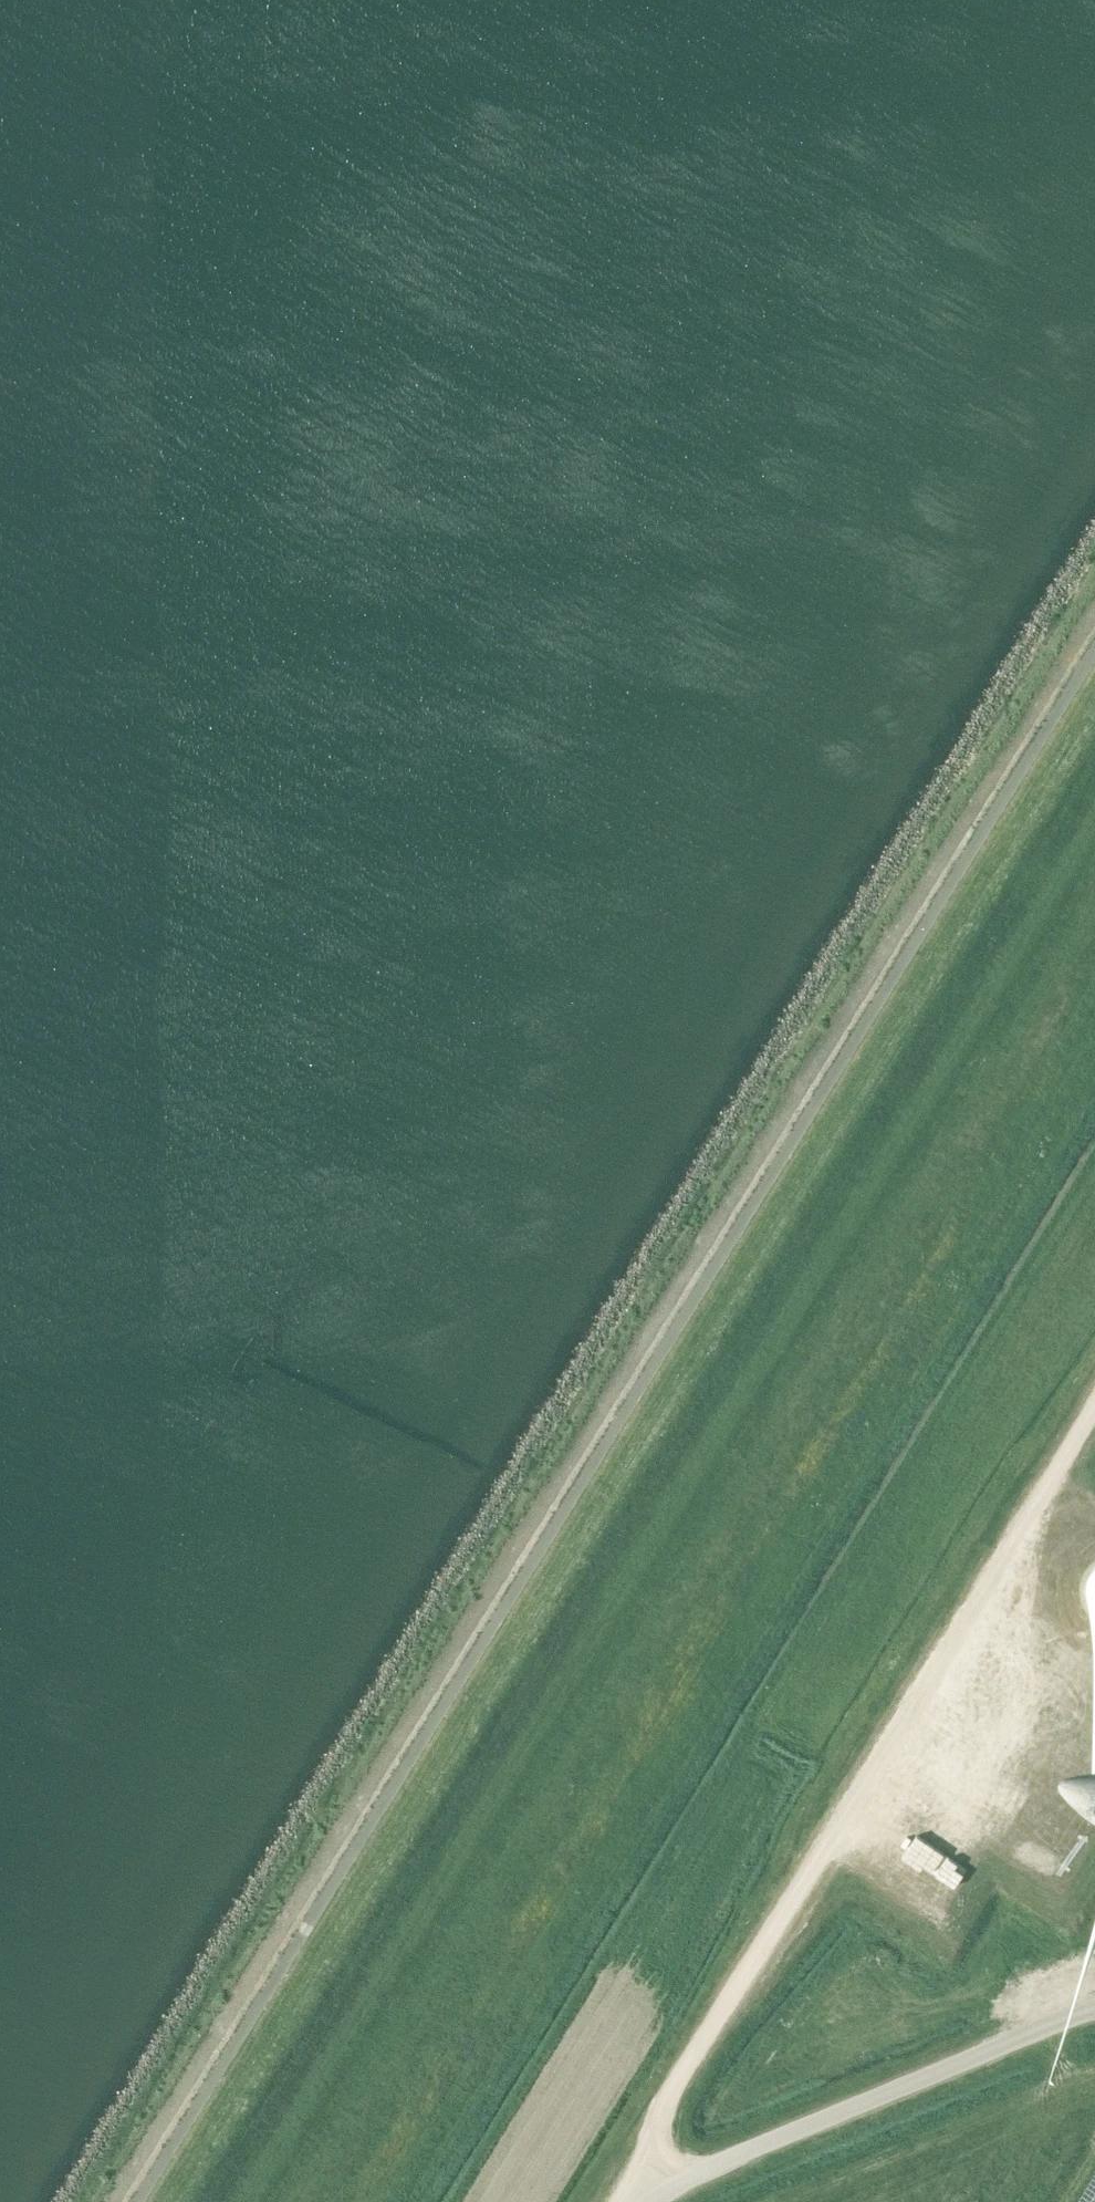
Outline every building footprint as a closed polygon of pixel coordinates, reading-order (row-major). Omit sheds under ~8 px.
[(1080,1594),(1081,1604),(1085,1614),(1092,1622),(1094,1624),(1094,1565),(1092,1566),(1086,1574),(1081,1583),(1080,1587),(1080,1591),(1080,1594)]
